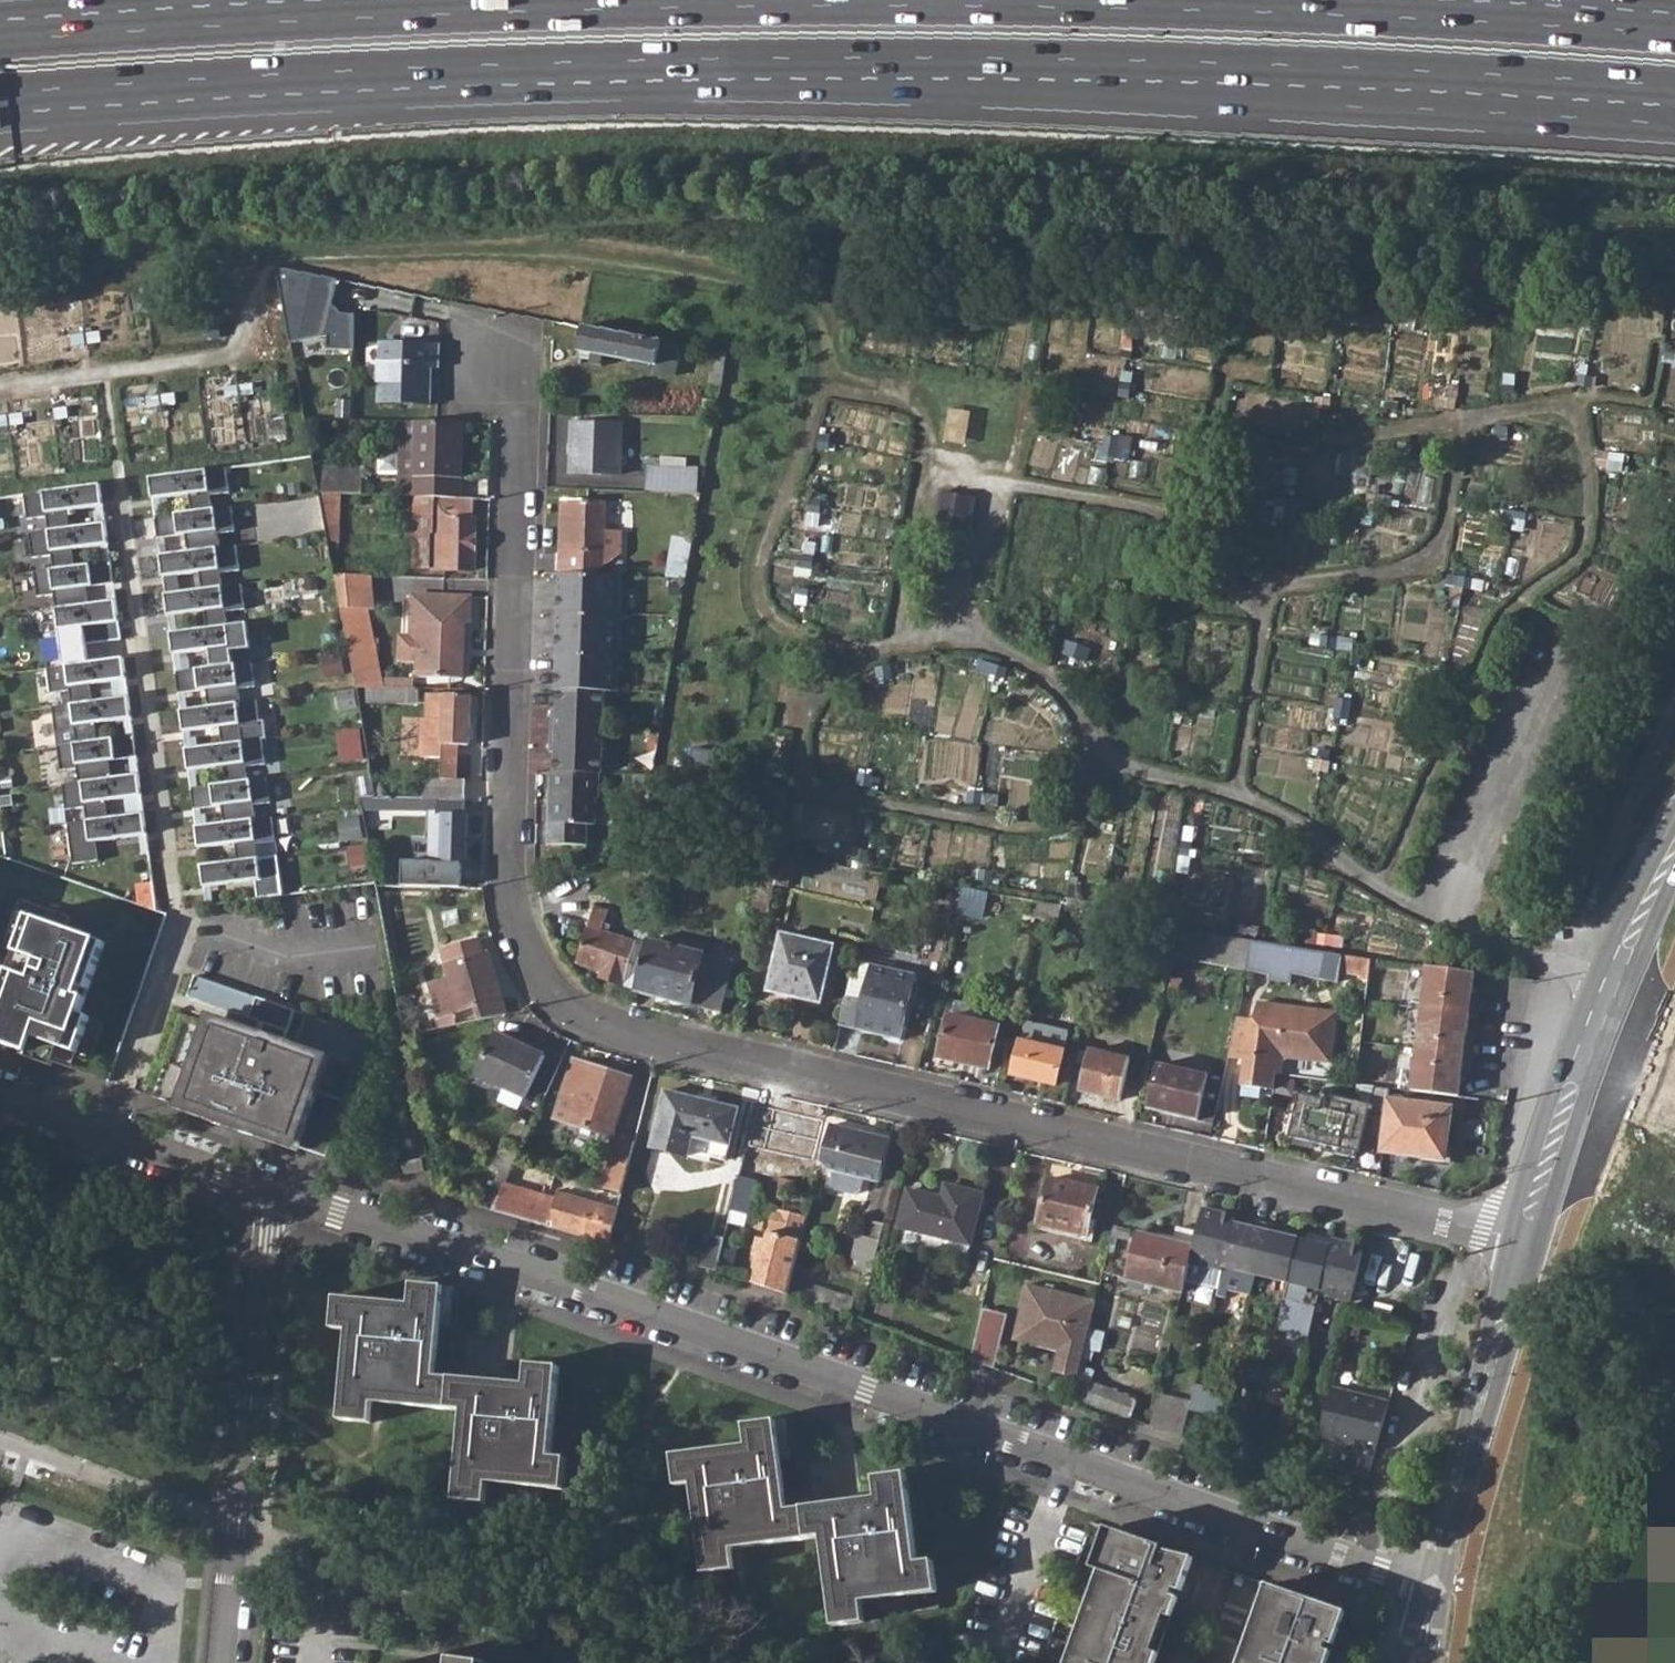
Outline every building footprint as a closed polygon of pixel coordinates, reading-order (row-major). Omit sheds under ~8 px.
[(337,308),(338,270),(285,270),(284,336),(331,336),(331,345),(356,346),(356,309),(337,308)] [(660,341),(583,328),(580,346),(579,355),(628,364),(627,368),(673,378),(679,350),(659,347),(660,341)] [(428,406),(428,370),(438,370),(438,342),(378,342),(377,405),(428,406)] [(707,380),(722,382),(728,352),(718,351),(716,362),(712,361),(707,380)] [(460,499),(462,423),(438,423),(418,422),(415,498),(460,499)] [(574,423),(571,474),(621,476),(624,423),(574,423)] [(650,492),(707,494),(708,471),(651,469),(650,492)] [(362,471),(311,470),(316,495),(362,497),(362,471)] [(258,902),(283,899),(278,859),(258,861),(256,848),(276,845),(273,820),(255,822),(254,808),(271,806),(268,781),(248,783),(247,770),(266,768),(263,743),(243,745),(241,731),(261,728),(258,703),(241,705),(239,692),(256,689),(253,664),(233,667),(231,654),(251,651),(248,625),(228,628),(226,614),(246,612),(243,586),(223,589),(222,576),(241,573),(238,549),(221,551),(219,537),(236,535),(233,510),(213,512),(211,498),(231,496),(228,471),(152,480),(154,502),(190,497),(192,515),(157,519),(159,540),(188,537),(190,555),(162,558),(164,579),(200,574),(203,592),(167,597),(170,618),(205,614),(208,631),(172,636),(175,657),(211,652),(213,670),(177,675),(180,695),(207,692),(209,710),(182,713),(185,734),(221,730),(223,747),(187,752),(190,773),(225,769),(228,786),(192,791),(195,811),(222,808),(224,826),(197,830),(200,850),(236,846),(239,864),(202,868),(205,889),(255,883),(258,902)] [(96,844),(147,838),(144,816),(108,821),(106,803),(142,799),(139,777),(111,780),(109,763),(137,760),(134,738),(97,743),(95,726),(132,721),(129,700),(93,704),(90,686),(127,682),(124,661),(89,665),(85,629),(120,625),(117,603),(89,607),(87,590),(115,586),(112,564),(74,569),(72,551),(110,547),(107,526),(70,530),(68,512),(105,508),(102,487),(26,496),(29,521),(48,519),(50,533),(31,536),(34,560),(53,557),(55,572),(36,574),(39,598),(55,596),(64,668),(48,670),(51,695),(70,693),(72,707),(53,709),(61,773),(77,771),(79,785),(63,787),(66,812),(86,809),(87,823),(68,826),(73,866),(98,863),(96,844)] [(974,497),(936,490),(928,533),(942,536),(944,524),(954,526),(952,538),(966,540),(974,497)] [(428,537),(428,572),(470,573),(470,523),(468,523),(468,503),(431,502),(431,536),(428,537)] [(591,578),(621,558),(620,536),(604,536),(606,508),(565,507),(565,577),(591,578)] [(942,536),(952,538),(954,526),(944,524),(942,536)] [(576,598),(575,614),(624,616),(625,579),(591,578),(565,577),(564,577),(563,598),(576,598)] [(332,583),(337,614),(370,614),(369,583),(332,583)] [(562,614),(575,614),(576,598),(563,598),(562,614)] [(460,678),(461,628),(469,629),(470,601),(414,601),(413,650),(419,651),(418,677),(460,678)] [(575,636),(574,652),(623,654),(624,616),(575,614),(562,614),(562,635),(575,636)] [(562,635),(561,652),(574,652),(575,636),(562,635)] [(573,673),(573,689),(608,690),(621,691),(623,654),(574,652),(561,652),(561,672),(573,673)] [(573,673),(561,672),(560,689),(573,689),(573,673)] [(364,704),(415,704),(415,689),(364,688),(364,704)] [(554,770),(605,773),(608,690),(573,689),(560,689),(558,689),(558,707),(553,707),(551,748),(556,748),(554,770)] [(466,747),(467,697),(424,696),(423,720),(418,720),(417,758),(439,759),(439,780),(422,780),(421,799),(463,800),(463,782),(463,781),(454,781),(455,756),(449,756),(450,746),(455,746),(466,747)] [(598,825),(599,800),(604,797),(605,773),(554,770),(554,798),(559,798),(556,823),(552,823),(551,845),(591,846),(591,825),(598,825)] [(463,865),(464,817),(463,816),(463,800),(421,799),(388,799),(388,813),(427,814),(427,863),(402,862),(401,887),(457,890),(458,864),(463,865)] [(927,914),(941,917),(947,893),(933,890),(927,914)] [(957,920),(979,924),(985,895),(962,892),(957,920)] [(598,983),(636,994),(646,949),(601,940),(606,915),(600,913),(601,906),(593,904),(577,971),(600,975),(598,983)] [(107,944),(30,916),(17,952),(26,955),(0,1025),(13,1030),(8,1046),(29,1053),(35,1038),(78,1054),(91,1018),(81,1014),(107,944)] [(1173,955),(1246,971),(1253,941),(1179,928),(1173,955)] [(650,930),(646,946),(701,958),(701,954),(704,943),(650,930)] [(772,993),(824,1005),(838,948),(785,935),(772,993)] [(507,1019),(488,950),(482,951),(478,940),(441,951),(448,977),(429,982),(439,1017),(476,1008),(479,1025),(507,1019)] [(1369,961),(1253,941),(1246,971),(1268,975),(1267,979),(1289,983),(1291,973),(1336,982),(1339,970),(1360,974),(1359,978),(1366,979),(1369,961)] [(732,961),(701,954),(701,958),(646,946),(646,949),(636,994),(719,1013),(732,961)] [(841,1030),(900,1043),(916,978),(865,966),(860,981),(852,981),(841,1030)] [(1425,968),(1409,1093),(1457,1099),(1460,1075),(1467,1076),(1471,1040),(1465,1039),(1467,1015),(1474,1016),(1476,998),(1470,998),(1473,974),(1425,968)] [(152,1098),(326,1160),(369,1042),(305,1019),(295,1048),(285,1045),(296,1015),(195,979),(189,996),(250,1018),(246,1029),(211,1016),(207,1026),(181,1016),(152,1098)] [(1240,1086),(1273,1091),(1276,1075),(1281,1075),(1283,1064),(1287,1058),(1328,1064),(1335,1014),(1257,1003),(1252,1021),(1243,1060),(1240,1086)] [(949,1007),(947,1020),(994,1031),(998,1018),(949,1007)] [(1243,1060),(1252,1021),(1235,1018),(1226,1057),(1243,1060)] [(986,1072),(994,1031),(947,1020),(937,1061),(986,1072)] [(0,1025),(0,1027),(0,1043),(8,1046),(13,1030),(0,1025)] [(1024,1025),(1010,1079),(1052,1088),(1064,1034),(1024,1025)] [(35,1038),(29,1053),(73,1069),(78,1054),(35,1038)] [(541,1066),(491,1039),(468,1080),(516,1108),(541,1066)] [(1077,1093),(1119,1102),(1128,1063),(1087,1053),(1077,1093)] [(1147,1110),(1195,1122),(1206,1072),(1158,1062),(1147,1110)] [(628,1083),(570,1064),(558,1104),(617,1123),(628,1083)] [(1375,1088),(1371,1105),(1331,1096),(1330,1102),(1300,1095),(1289,1144),(1311,1149),(1312,1144),(1323,1146),(1322,1151),(1357,1159),(1358,1153),(1360,1154),(1362,1148),(1382,1153),(1389,1104),(1391,1090),(1375,1088)] [(739,1115),(664,1095),(650,1149),(723,1169),(739,1115)] [(1382,1156),(1403,1159),(1405,1151),(1443,1156),(1449,1112),(1389,1104),(1382,1153),(1382,1156)] [(803,1164),(813,1122),(768,1112),(758,1152),(763,1153),(760,1164),(774,1167),(776,1157),(803,1164)] [(601,1173),(623,1179),(638,1130),(617,1123),(601,1173)] [(874,1189),(885,1145),(828,1132),(819,1176),(828,1178),(842,1182),(859,1186),(874,1189)] [(842,1182),(828,1178),(824,1194),(849,1201),(856,1199),(859,1186),(842,1182)] [(746,1217),(754,1185),(738,1180),(729,1212),(746,1217)] [(1096,1194),(1049,1183),(1037,1229),(1085,1242),(1096,1194)] [(963,1248),(977,1197),(945,1190),(942,1205),(904,1196),(895,1232),(963,1248)] [(541,1228),(603,1245),(613,1210),(551,1192),(541,1228)] [(746,1286),(785,1299),(792,1271),(804,1220),(771,1212),(763,1244),(755,1242),(746,1286)] [(1224,1270),(1234,1227),(1237,1219),(1204,1212),(1194,1252),(1187,1282),(1219,1290),(1224,1270)] [(1256,1278),(1270,1228),(1254,1224),(1253,1232),(1234,1227),(1224,1270),(1256,1278)] [(1289,1284),(1300,1243),(1283,1239),(1285,1231),(1270,1228),(1256,1278),(1289,1284)] [(708,1233),(697,1272),(713,1277),(723,1238),(708,1233)] [(877,1245),(851,1238),(843,1270),(868,1277),(877,1245)] [(1304,1306),(1309,1289),(1321,1292),(1333,1243),(1313,1238),(1311,1246),(1300,1243),(1289,1284),(1279,1326),(1310,1334),(1316,1309),(1304,1306)] [(1137,1240),(1126,1287),(1182,1300),(1187,1282),(1194,1252),(1137,1240)] [(1333,1243),(1321,1292),(1319,1298),(1349,1304),(1362,1249),(1333,1243)] [(850,1301),(808,1288),(810,1276),(792,1271),(785,1299),(845,1320),(850,1301)] [(454,1501),(485,1502),(487,1483),(566,1488),(568,1460),(554,1459),(561,1367),(527,1366),(525,1383),(438,1374),(445,1286),(408,1284),(405,1303),(332,1298),(329,1329),(342,1331),(336,1419),(369,1423),(372,1403),(460,1410),(454,1501)] [(1025,1285),(1017,1320),(1026,1322),(1031,1329),(1027,1345),(1057,1352),(1052,1373),(1077,1377),(1095,1302),(1025,1285)] [(994,1370),(1007,1315),(982,1310),(970,1361),(994,1370)] [(1026,1322),(1017,1320),(1012,1341),(1027,1345),(1031,1329),(1026,1322)] [(1310,1334),(1279,1326),(1278,1331),(1309,1339),(1310,1334)] [(1131,1402),(1077,1377),(1072,1396),(1124,1418),(1131,1402)] [(1373,1457),(1386,1407),(1327,1392),(1315,1441),(1373,1457)] [(1157,1403),(1150,1430),(1181,1438),(1188,1411),(1157,1403)] [(818,1544),(827,1633),(861,1628),(860,1609),(934,1601),(932,1567),(916,1567),(907,1477),(875,1481),(878,1502),(786,1509),(775,1423),(741,1427),(744,1445),(674,1452),(677,1484),(690,1484),(699,1575),(727,1572),(727,1554),(818,1544)] [(1248,1453),(1279,1459),(1286,1433),(1255,1426),(1248,1453)] [(1093,1569),(1101,1572),(1109,1551),(1181,1576),(1177,1589),(1183,1591),(1195,1559),(1107,1528),(1093,1569)] [(1174,1595),(1177,1589),(1181,1576),(1109,1551),(1101,1572),(1069,1662),(1150,1662),(1174,1595)] [(1327,1650),(1329,1644),(1336,1646),(1341,1631),(1335,1629),(1341,1610),(1268,1584),(1239,1662),(1322,1662),(1327,1650)] [(1174,1595),(1150,1662),(1158,1662),(1181,1598),(1174,1595)] [(1322,1662),(1329,1662),(1333,1652),(1327,1650),(1322,1662)]
